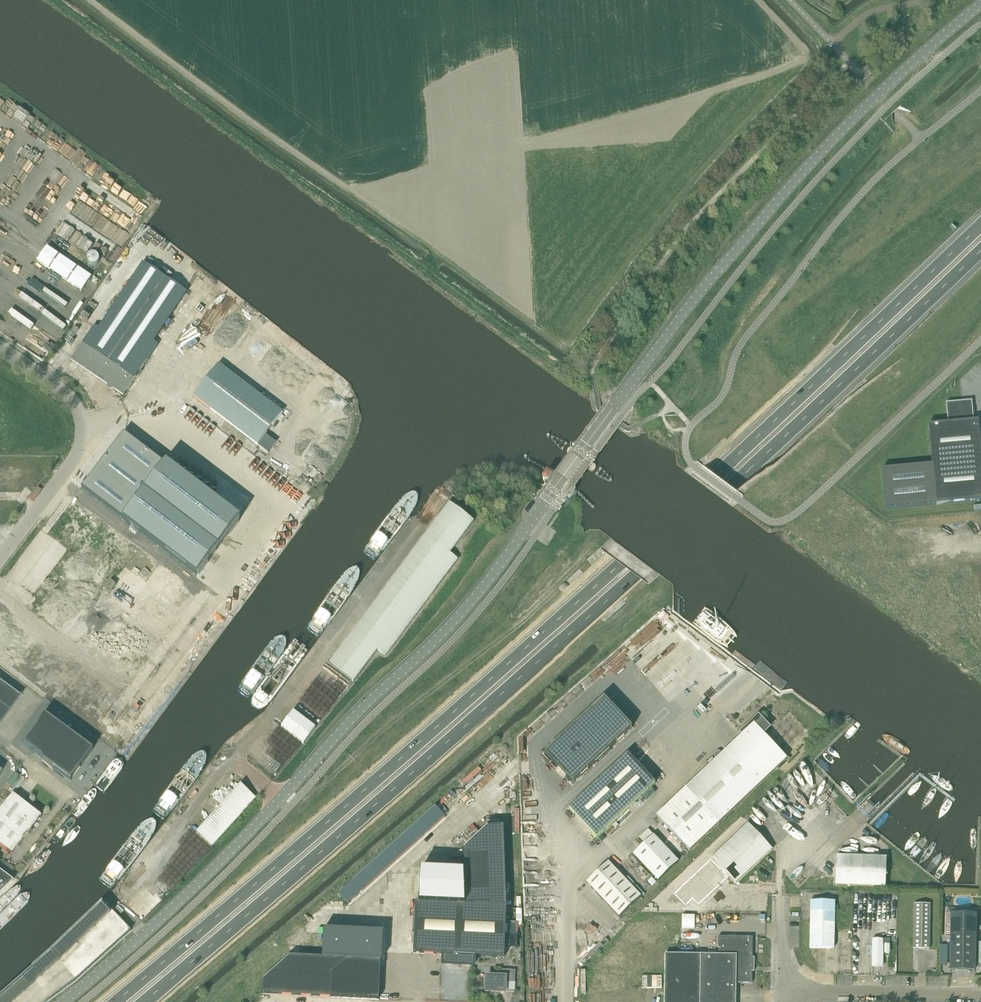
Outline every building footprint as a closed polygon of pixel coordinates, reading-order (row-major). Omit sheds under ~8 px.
[(82,292),(92,277),(47,247),(44,251),(40,257),(37,262),(82,292)] [(94,253),(93,253),(92,253),(92,254),(91,254),(90,254),(89,255),(89,256),(88,256),(88,257),(87,258),(87,259),(87,260),(87,261),(88,261),(88,262),(88,263),(89,263),(89,264),(90,264),(90,265),(91,265),(92,265),(93,266),(94,266),(95,265),(96,265),(97,265),(97,264),(98,264),(98,263),(99,262),(99,261),(99,260),(100,260),(100,259),(99,258),(99,257),(99,256),(98,256),(98,255),(97,254),(96,254),(95,254),(95,253),(94,253)] [(94,326),(71,360),(124,396),(147,362),(146,361),(152,353),(157,345),(151,341),(185,291),(145,264),(100,330),(94,326)] [(83,305),(81,303),(73,314),(76,316),(83,305)] [(219,364),(194,396),(258,445),(283,413),(219,364)] [(885,510),(980,502),(980,449),(978,421),(973,422),(972,402),(946,404),(948,424),(928,426),(932,466),(882,470),(885,510)] [(196,576),(240,519),(167,463),(166,465),(124,433),(48,534),(69,550),(54,571),(73,586),(54,612),(33,596),(26,604),(74,641),(90,620),(84,615),(105,588),(110,592),(115,584),(110,580),(144,536),(196,576)] [(160,458),(163,454),(155,448),(152,452),(160,458)] [(546,481),(551,475),(550,472),(548,471),(545,471),(540,477),(541,480),(543,482),(546,481)] [(474,522),(449,503),(329,663),(354,682),(378,650),(386,656),(458,560),(450,554),(474,522)] [(20,697),(0,682),(0,723),(20,697)] [(604,699),(545,754),(573,784),(632,728),(604,699)] [(281,728),(304,744),(316,728),(294,711),(281,728)] [(68,782),(92,752),(44,715),(21,745),(68,782)] [(744,734),(657,816),(690,851),(777,769),(776,769),(786,759),(754,726),(744,735),(744,734)] [(628,754),(569,809),(597,839),(655,784),(628,754)] [(256,798),(241,785),(196,833),(212,847),(256,798)] [(12,796),(0,812),(0,847),(12,856),(41,818),(12,796)] [(436,806),(339,894),(349,904),(446,817),(436,806)] [(736,884),(773,850),(748,823),(711,858),(736,884)] [(415,903),(413,953),(443,955),(442,974),(473,975),(473,956),(504,957),(504,947),(516,947),(517,935),(505,934),(506,904),(504,827),(488,827),(480,835),(468,845),(464,849),(465,905),(415,903)] [(476,830),(464,840),(468,845),(480,835),(476,830)] [(658,881),(678,862),(648,830),(639,838),(645,844),(633,855),(658,881)] [(837,856),(836,886),(886,888),(887,858),(837,856)] [(13,868),(3,860),(0,864),(0,865),(10,872),(13,868)] [(642,896),(609,861),(586,882),(620,917),(642,896)] [(13,881),(0,871),(0,894),(13,881)] [(131,931),(102,901),(49,952),(0,995),(0,1001),(46,1001),(76,980),(131,931)] [(810,948),(834,948),(835,901),(811,901),(810,948)] [(914,949),(930,949),(930,904),(914,904),(914,949)] [(951,917),(950,970),(975,970),(976,917),(951,917)] [(664,1001),(736,1001),(736,983),(752,983),(752,937),(718,936),(718,955),(665,954),(664,1001)] [(873,940),(872,966),(883,967),(883,953),(889,953),(889,944),(885,944),(885,940),(873,940)] [(330,998),(379,1000),(380,961),(290,956),(264,980),(263,994),(330,997),(330,998)] [(486,992),(507,993),(507,982),(514,982),(515,970),(500,970),(500,977),(486,977),(486,992)] [(651,980),(651,986),(659,986),(659,976),(647,976),(647,980),(651,980)]
